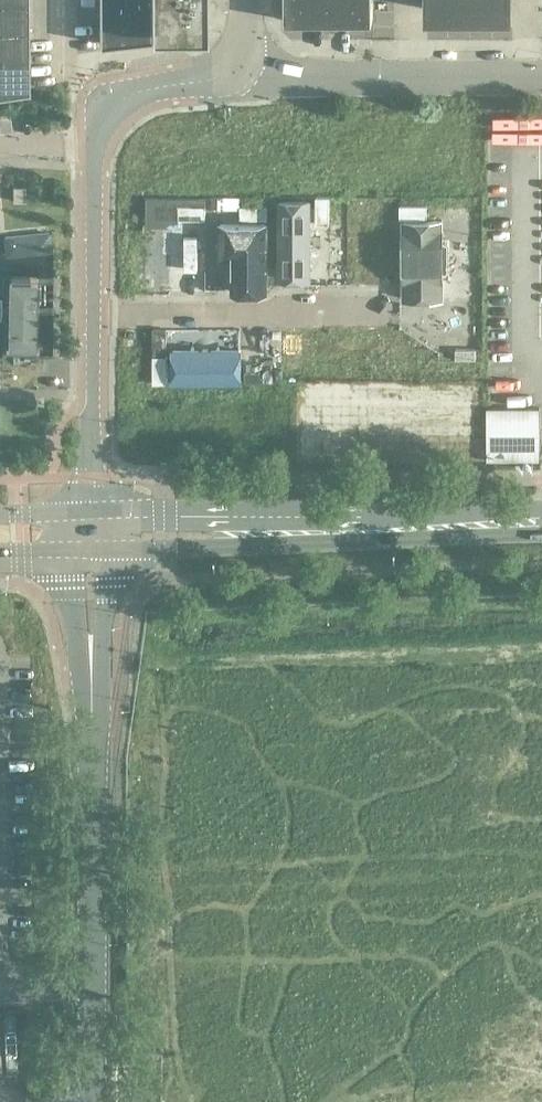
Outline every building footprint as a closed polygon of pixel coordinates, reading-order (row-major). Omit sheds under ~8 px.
[(30,26),(30,0),(0,0),(0,26),(30,26)] [(100,44),(206,32),(206,0),(100,0),(100,44)] [(286,21),(374,21),(374,0),(285,0),(286,21)] [(429,9),(465,9),(465,14),(474,14),(474,9),(510,9),(510,0),(429,0),(429,9)] [(0,26),(0,54),(30,54),(30,26),(0,26)] [(0,54),(0,95),(31,91),(30,54),(0,54)] [(25,186),(13,186),(13,201),(25,201),(25,186)] [(154,195),(148,195),(148,224),(167,224),(167,220),(207,220),(207,206),(207,197),(207,195),(154,195)] [(312,197),(278,198),(279,279),(313,278),(312,197)] [(331,197),(318,197),(318,224),(331,224),(331,197)] [(269,206),(242,206),(242,220),(269,220),(269,206)] [(429,206),(402,206),(402,219),(429,219),(429,208),(429,206)] [(429,219),(402,219),(402,299),(444,299),(444,219),(429,219)] [(206,287),(207,220),(167,220),(167,224),(167,288),(206,287)] [(269,220),(242,220),(217,220),(217,257),(230,257),(230,292),(270,292),(269,220)] [(48,233),(4,238),(6,256),(50,251),(48,233)] [(11,282),(10,349),(37,350),(38,282),(11,282)] [(168,330),(155,330),(155,337),(155,351),(168,351),(168,330)] [(170,348),(170,384),(241,384),(241,348),(170,348)] [(476,350),(456,350),(456,360),(476,360),(476,350)] [(168,351),(155,351),(155,356),(155,383),(168,383),(168,356),(168,351)] [(483,383),(374,381),(373,436),(482,438),(483,383)] [(322,457),(322,404),(301,404),(301,457),(322,457)] [(487,461),(540,460),(539,407),(486,408),(487,461)]
